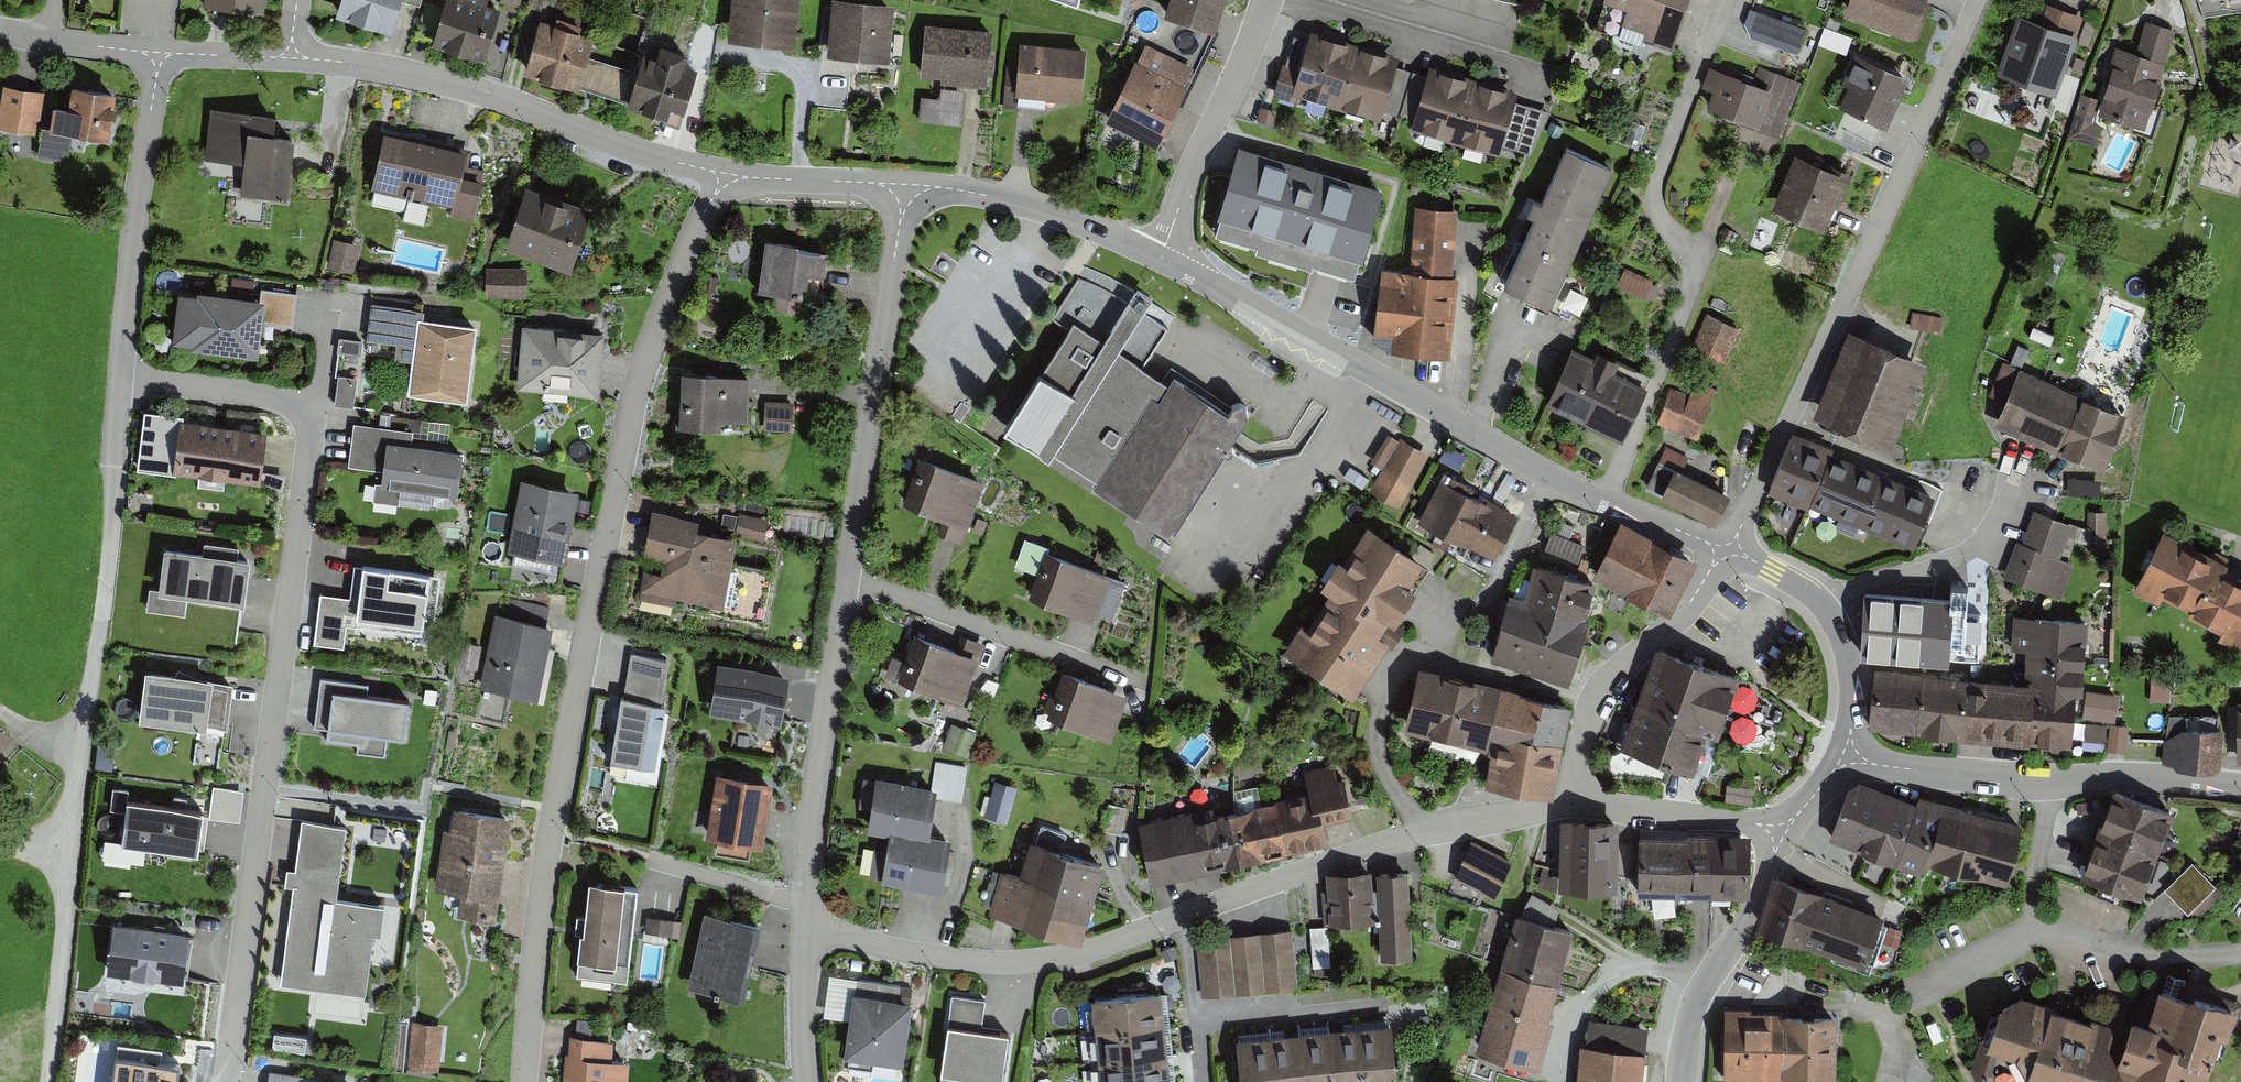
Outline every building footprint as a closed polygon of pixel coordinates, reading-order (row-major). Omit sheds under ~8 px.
[(203,1),(264,9),(265,0),(203,0),(203,1)] [(335,14),(389,32),(400,0),(340,0),(335,14)] [(431,40),(484,56),(500,4),(486,0),(443,0),(431,40)] [(728,38),(795,44),(799,0),(732,0),(728,38)] [(891,0),(832,0),(828,52),(889,56),(893,0),(891,0)] [(1165,13),(1216,28),(1224,0),(1169,0),(1165,13)] [(1627,6),(1622,20),(1647,29),(1645,34),(1654,36),(1673,43),(1686,3),(1687,0),(1611,0),(1627,6)] [(1844,10),(1914,33),(1925,0),(1848,0),(1844,10)] [(2037,28),(2013,19),(1991,78),(2053,101),(2082,22),(2044,8),(2037,28)] [(1753,11),(1745,35),(1799,54),(1808,30),(1753,11)] [(584,39),(532,22),(516,72),(619,105),(617,108),(672,126),(691,68),(677,63),(680,53),(651,44),(646,58),(632,54),(627,69),(579,54),(584,39)] [(992,29),(925,22),(921,72),(941,74),(941,79),(986,83),(992,29)] [(2098,104),(2079,98),(2065,141),(2067,141),(2093,150),(2102,124),(2140,136),(2173,34),(2145,25),(2134,58),(2115,52),(2098,104)] [(1400,56),(1311,30),(1308,39),(1300,68),(1292,93),(1298,94),(1381,119),(1384,109),(1397,65),(1400,56)] [(1286,64),(1300,68),(1308,39),(1294,35),(1286,64)] [(1086,47),(1020,41),(1016,92),(1082,98),(1086,47)] [(1194,65),(1145,42),(1137,59),(1134,58),(1104,121),(1149,142),(1159,146),(1188,84),(1185,83),(1194,65)] [(1842,86),(1851,90),(1842,110),(1889,130),(1911,79),(1856,55),(1842,86)] [(1286,64),(1283,63),(1278,78),(1273,94),(1289,99),(1296,101),(1298,94),(1292,93),(1300,68),(1286,64)] [(1519,90),(1430,64),(1427,74),(1414,118),(1411,127),(1500,154),(1503,143),(1516,99),(1519,90)] [(1397,65),(1384,109),(1398,113),(1411,69),(1397,65)] [(1703,88),(1713,92),(1707,109),(1737,120),(1736,123),(1779,139),(1800,82),(1759,66),(1752,84),(1710,68),(1703,88)] [(1400,114),(1414,118),(1427,74),(1413,70),(1400,114)] [(57,103),(53,103),(50,128),(71,131),(73,131),(109,137),(116,89),(72,82),(69,105),(57,103)] [(3,84),(0,107),(0,127),(38,133),(45,90),(3,84)] [(940,96),(921,95),(919,120),(961,124),(964,89),(941,87),(940,96)] [(1516,99),(1503,143),(1531,152),(1551,110),(1516,99)] [(267,112),(210,107),(205,158),(244,162),(241,194),(287,199),(294,132),(265,129),(267,112)] [(71,131),(50,128),(43,127),(42,127),(37,157),(68,161),(73,131),(71,131)] [(471,149),(384,130),(371,188),(452,206),(450,214),(473,219),(484,168),(468,165),(471,149)] [(1383,187),(1238,144),(1212,230),(1357,272),(1383,187)] [(1567,144),(1542,200),(1534,196),(1528,211),(1535,214),(1505,279),(1551,300),(1612,165),(1567,144)] [(1841,180),(1789,160),(1766,217),(1818,238),(1841,180)] [(591,203),(526,182),(505,246),(570,267),(591,203)] [(1455,212),(1413,207),(1406,273),(1377,270),(1370,337),(1388,339),(1387,352),(1443,358),(1451,277),(1448,277),(1455,212)] [(1800,232),(1791,251),(1816,263),(1826,244),(1800,232)] [(360,243),(334,237),(328,267),(354,272),(360,243)] [(788,245),(759,242),(753,289),(799,295),(801,276),(818,278),(820,253),(788,250),(788,245)] [(527,266),(486,267),(486,295),(527,294),(527,266)] [(1651,298),(1656,280),(1624,272),(1619,290),(1651,298)] [(1162,537),(1238,415),(1168,371),(1161,382),(1142,370),(1165,333),(1136,315),(1143,305),(1125,294),(1120,302),(1082,278),(1055,321),(1066,328),(1036,376),(1025,370),(989,428),(1042,461),(1046,453),(1092,481),(1087,490),(1162,537)] [(199,288),(199,293),(179,290),(173,339),(193,341),(192,349),(260,357),(264,323),(267,296),(199,288)] [(267,296),(264,323),(293,326),(297,292),(268,288),(267,296)] [(412,360),(417,315),(418,308),(371,302),(367,339),(397,343),(395,358),(412,360)] [(1741,327),(1707,312),(1692,347),(1726,362),(1741,327)] [(477,322),(417,315),(412,360),(407,392),(468,400),(477,322)] [(604,330),(522,324),(517,388),(598,395),(604,330)] [(1930,366),(1851,333),(1814,420),(1894,453),(1930,366)] [(1548,404),(1622,438),(1652,375),(1596,348),(1593,355),(1572,345),(1546,403),(1548,404)] [(2127,411),(2019,366),(1995,423),(2103,468),(2127,411)] [(750,379),(677,373),(672,433),(712,436),(713,420),(746,423),(750,379)] [(1718,391),(1676,375),(1657,425),(1698,441),(1718,391)] [(339,378),(339,409),(357,409),(357,378),(339,378)] [(793,405),(762,405),(762,433),(792,434),(793,405)] [(140,440),(164,443),(168,419),(143,416),(140,440)] [(267,430),(180,418),(173,471),(260,483),(267,430)] [(412,434),(353,426),(348,464),(348,469),(376,472),(373,501),(397,504),(399,492),(452,499),(457,454),(411,447),(412,434)] [(1934,492),(1831,450),(1833,445),(1792,429),(1768,489),(1809,506),(1810,503),(1913,544),(1934,492)] [(1429,457),(1387,434),(1370,465),(1381,471),(1378,476),(1368,494),(1399,511),(1429,457)] [(978,483),(925,465),(909,512),(945,524),(940,539),(962,547),(970,525),(964,523),(978,483)] [(1731,492),(1675,465),(1661,495),(1716,521),(1731,492)] [(578,489),(521,478),(507,549),(564,560),(578,489)] [(1511,514),(1437,479),(1416,524),(1490,559),(1511,514)] [(699,517),(652,509),(643,558),(663,561),(661,573),(645,570),(640,598),(675,604),(677,596),(723,605),(736,534),(697,527),(699,517)] [(2074,530),(2032,514),(2006,582),(2059,602),(2071,569),(2060,565),(2074,530)] [(1697,557),(1620,520),(1593,576),(1671,613),(1697,557)] [(1416,562),(1360,526),(1336,563),(1328,558),(1309,587),(1322,595),(1284,653),(1347,695),(1382,641),(1370,633),(1416,562)] [(1549,552),(1578,564),(1584,547),(1555,536),(1549,552)] [(2156,538),(2126,593),(2156,608),(2159,603),(2220,635),(2215,644),(2239,657),(2240,653),(2240,582),(2156,538)] [(203,552),(238,556),(239,547),(204,543),(203,552)] [(203,552),(164,547),(159,591),(188,594),(244,601),(249,557),(238,556),(203,552)] [(1126,585),(1050,556),(1032,604),(1086,625),(1090,615),(1111,623),(1126,585)] [(1518,598),(1503,594),(1486,664),(1562,682),(1586,581),(1526,566),(1518,598)] [(347,600),(320,597),(313,649),(343,652),(347,619),(419,628),(423,593),(379,587),(381,571),(351,567),(347,600)] [(188,594),(159,591),(149,589),(147,609),(185,614),(188,594)] [(1944,600),(1860,595),(1856,661),(1939,666),(1944,600)] [(547,627),(493,617),(480,689),(534,700),(547,627)] [(2027,683),(1872,673),(1868,732),(2067,746),(2070,697),(2080,698),(2085,625),(2012,620),(2009,654),(2029,655),(2027,683)] [(956,653),(920,640),(902,688),(956,708),(971,669),(981,673),(990,649),(961,638),(956,653)] [(1729,675),(1650,648),(1617,747),(1681,769),(1692,737),(1706,742),(1729,675)] [(668,662),(627,655),(610,763),(651,770),(668,662)] [(789,672),(718,661),(709,713),(781,724),(789,672)] [(1569,704),(1414,668),(1399,731),(1477,749),(1480,736),(1492,739),(1481,786),(1546,801),(1569,704)] [(228,681),(137,672),(131,723),(223,732),(228,681)] [(1124,696),(1070,676),(1052,724),(1106,744),(1124,696)] [(410,703),(328,693),(323,734),(405,744),(410,703)] [(2234,703),(2233,763),(2240,763),(2240,704),(2234,703)] [(2111,750),(2124,752),(2128,726),(2115,724),(2111,750)] [(2220,732),(2171,730),(2169,770),(2219,773),(2220,732)] [(1208,809),(1131,828),(1146,887),(1323,842),(1318,823),(1348,816),(1336,768),(1303,777),(1307,793),(1210,817),(1208,809)] [(773,781),(717,772),(706,837),(762,847),(773,781)] [(937,785),(876,775),(867,829),(890,833),(882,880),(942,890),(951,834),(930,830),(937,785)] [(1911,803),(1849,780),(1827,841),(1914,873),(1917,864),(1990,890),(2012,828),(1915,793),(1911,803)] [(1017,789),(994,782),(984,818),(1007,824),(1017,789)] [(110,810),(125,811),(127,798),(128,789),(113,787),(110,810)] [(2166,814),(2106,793),(2077,877),(2137,898),(2166,814)] [(204,808),(127,798),(125,811),(121,844),(199,853),(204,808)] [(506,819),(449,811),(438,894),(456,897),(454,918),(492,923),(506,819)] [(346,825),(302,819),(280,983),(365,995),(374,931),(380,932),(384,903),(337,897),(346,825)] [(1616,821),(1557,820),(1556,891),(1615,892),(1616,821)] [(1751,833),(1638,832),(1638,884),(1638,893),(1712,893),(1750,894),(1751,833)] [(1509,861),(1469,842),(1451,879),(1491,898),(1509,861)] [(1100,866),(1026,843),(1015,878),(998,873),(985,916),(1075,944),(1100,866)] [(2216,885),(2192,861),(2165,889),(2188,912),(2216,885)] [(1405,873),(1375,874),(1379,960),(1409,959),(1405,873)] [(1369,874),(1324,876),(1326,926),(1371,925),(1369,874)] [(1818,893),(1772,879),(1755,930),(1799,945),(1801,939),(1831,949),(1832,944),(1866,955),(1876,924),(1843,913),(1845,907),(1816,898),(1818,893)] [(638,886),(589,880),(577,975),(627,980),(638,886)] [(761,923),(704,911),(688,985),(744,998),(761,923)] [(1501,965),(1559,982),(1574,929),(1516,912),(1501,965)] [(189,932),(113,922),(106,971),(183,981),(189,932)] [(1290,929),(1195,938),(1201,998),(1296,989),(1290,929)] [(1559,982),(1501,965),(1476,1051),(1541,1069),(1555,1020),(1549,1018),(1559,982)] [(2220,1033),(2228,1035),(2238,1001),(2191,987),(2189,993),(2160,983),(2148,1021),(2130,1015),(2120,1048),(2110,1044),(2117,1022),(2020,993),(1999,1003),(1987,1044),(2019,1054),(2032,1081),(2205,1081),(2220,1033)] [(912,999),(853,990),(843,1054),(902,1063),(912,999)] [(1098,1032),(1162,1025),(1159,993),(1094,1000),(1098,1032)] [(942,1026),(933,1074),(978,1081),(995,1081),(1004,1035),(978,1030),(983,1002),(948,995),(942,1026)] [(1718,1010),(1718,1081),(1775,1081),(1775,1075),(1834,1075),(1834,1013),(1767,1013),(1767,1023),(1740,1023),(1740,1010),(1718,1010)] [(1366,1081),(1397,1081),(1391,1022),(1360,1026),(1366,1081)] [(443,1025),(412,1023),(408,1076),(439,1078),(443,1025)] [(1585,1023),(1578,1081),(1639,1081),(1646,1031),(1585,1023)] [(1085,1063),(1101,1061),(1165,1055),(1162,1025),(1098,1032),(1081,1033),(1085,1063)] [(1329,1029),(1335,1081),(1366,1081),(1360,1026),(1329,1029)] [(1303,1081),(1335,1081),(1329,1029),(1298,1032),(1303,1081)] [(1267,1035),(1272,1081),(1303,1081),(1298,1032),(1267,1035)] [(1241,1081),(1272,1081),(1267,1035),(1236,1038),(1241,1081)] [(563,1037),(560,1081),(621,1081),(623,1060),(606,1058),(608,1040),(563,1037)] [(1165,1055),(1101,1061),(1103,1081),(1168,1081),(1165,1055)] [(111,1058),(107,1081),(173,1081),(176,1067),(111,1058)]
